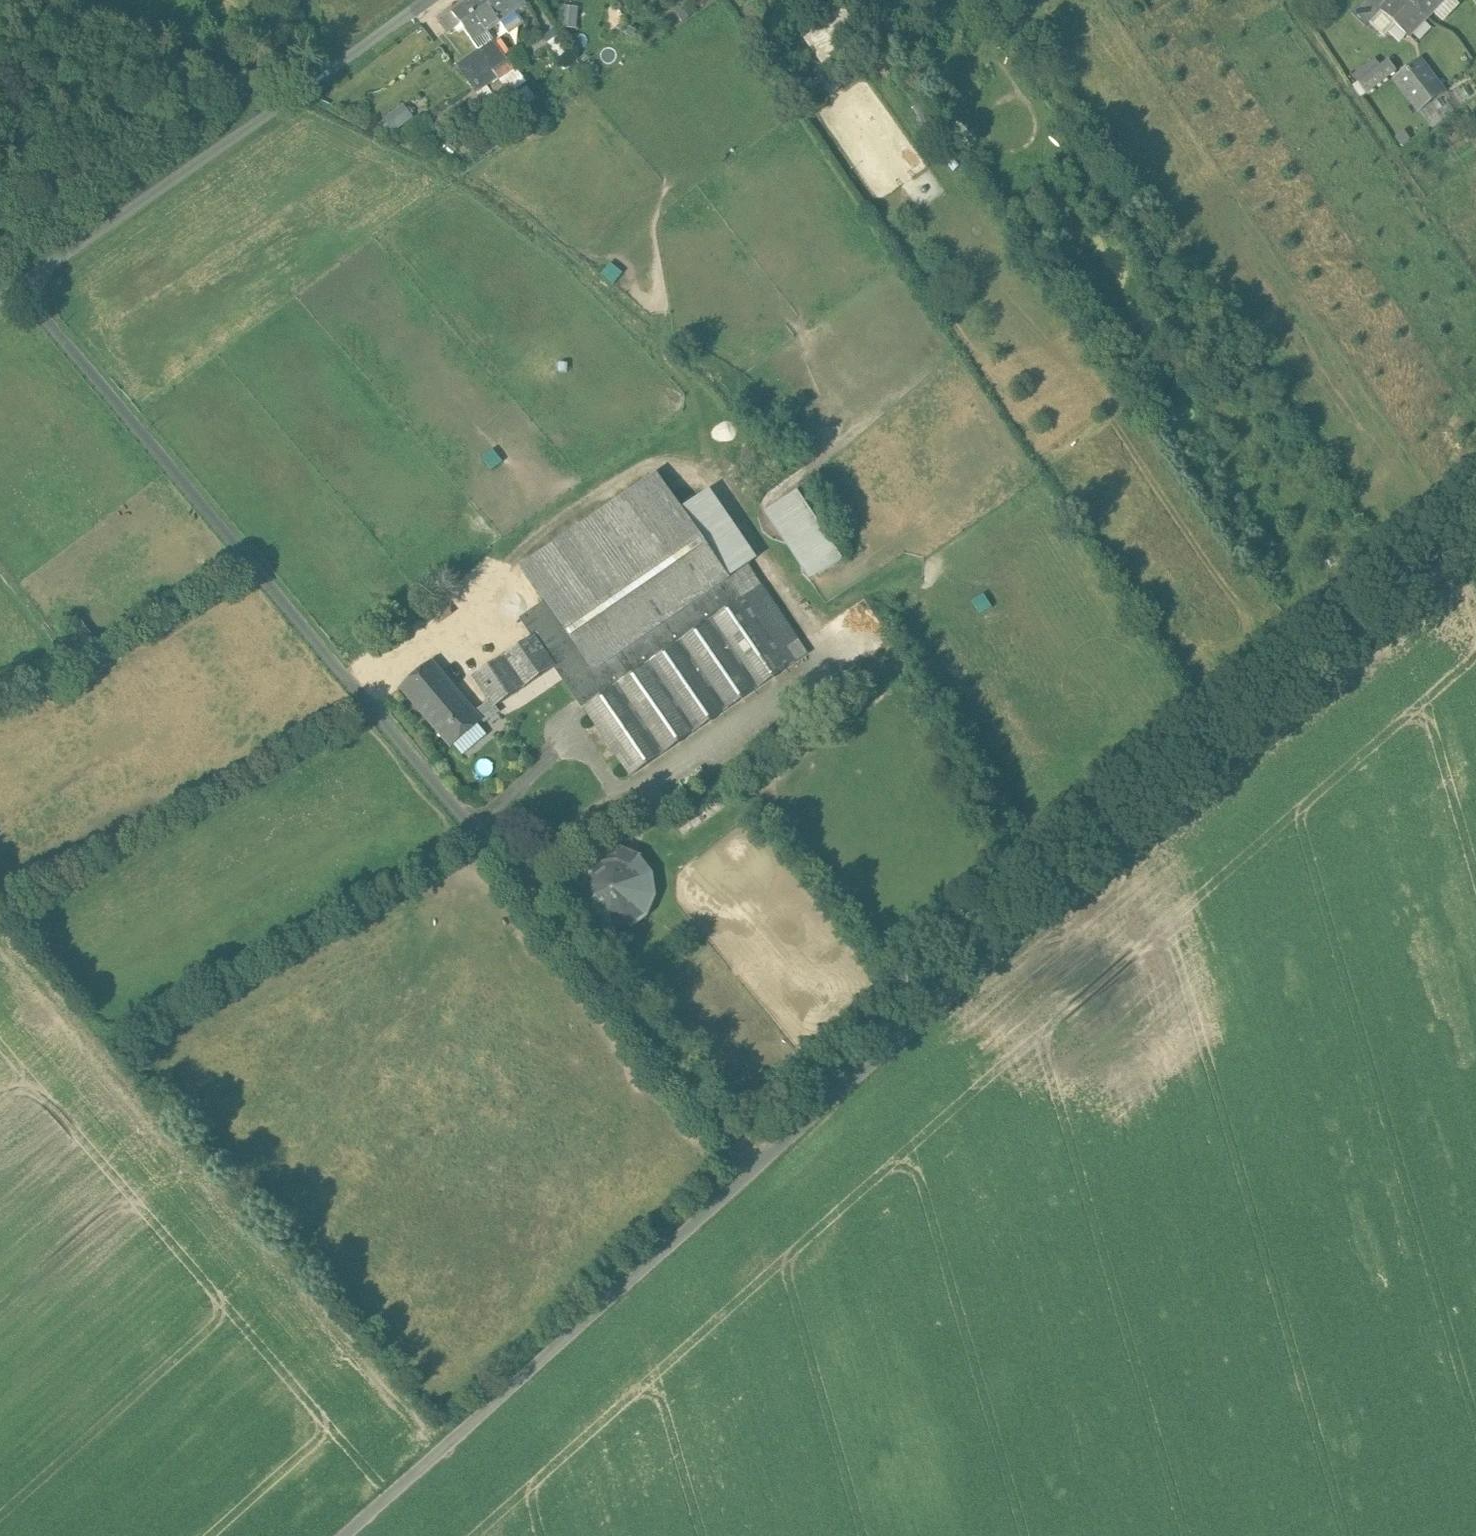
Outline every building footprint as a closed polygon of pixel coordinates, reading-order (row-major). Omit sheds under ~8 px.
[(452,13),(461,25),(473,42),(526,4),(524,0),(470,0),(452,13)] [(1351,13),(1365,27),(1370,22),(1381,10),(1380,9),(1389,0),(1364,0),(1351,13)] [(1380,9),(1381,10),(1370,22),(1384,36),(1396,24),(1409,37),(1445,0),(1389,0),(1380,9)] [(563,26),(577,26),(578,5),(564,5),(563,26)] [(452,13),(440,21),(449,34),(461,25),(452,13)] [(493,40),(457,66),(471,85),(472,84),(493,70),(507,60),(493,40)] [(507,60),(493,70),(498,77),(500,80),(519,66),(512,56),(507,60)] [(1374,60),(1353,76),(1358,83),(1380,67),(1374,60)] [(1380,67),(1358,83),(1366,93),(1395,71),(1387,61),(1380,67)] [(1419,61),(1395,79),(1419,110),(1443,92),(1419,61)] [(493,70),(472,84),(478,91),(498,77),(493,70)] [(382,117),(392,130),(413,116),(403,102),(382,117)] [(842,560),(798,493),(773,509),(817,576),(842,560)] [(681,508),(545,602),(600,683),(736,589),(729,578),(681,508)] [(804,656),(744,568),(729,578),(736,589),(789,667),(804,656)] [(736,589),(600,683),(545,602),(520,618),(535,640),(554,667),(576,700),(577,699),(630,776),(789,667),(736,589)] [(475,712),(432,662),(400,689),(451,748),(482,721),(479,718),(554,667),(535,640),(475,681),(489,702),(475,712)] [(618,850),(597,852),(580,866),(572,885),(575,907),(588,924),(608,932),(629,929),(646,916),(654,896),(651,875),(638,858),(618,850)]
